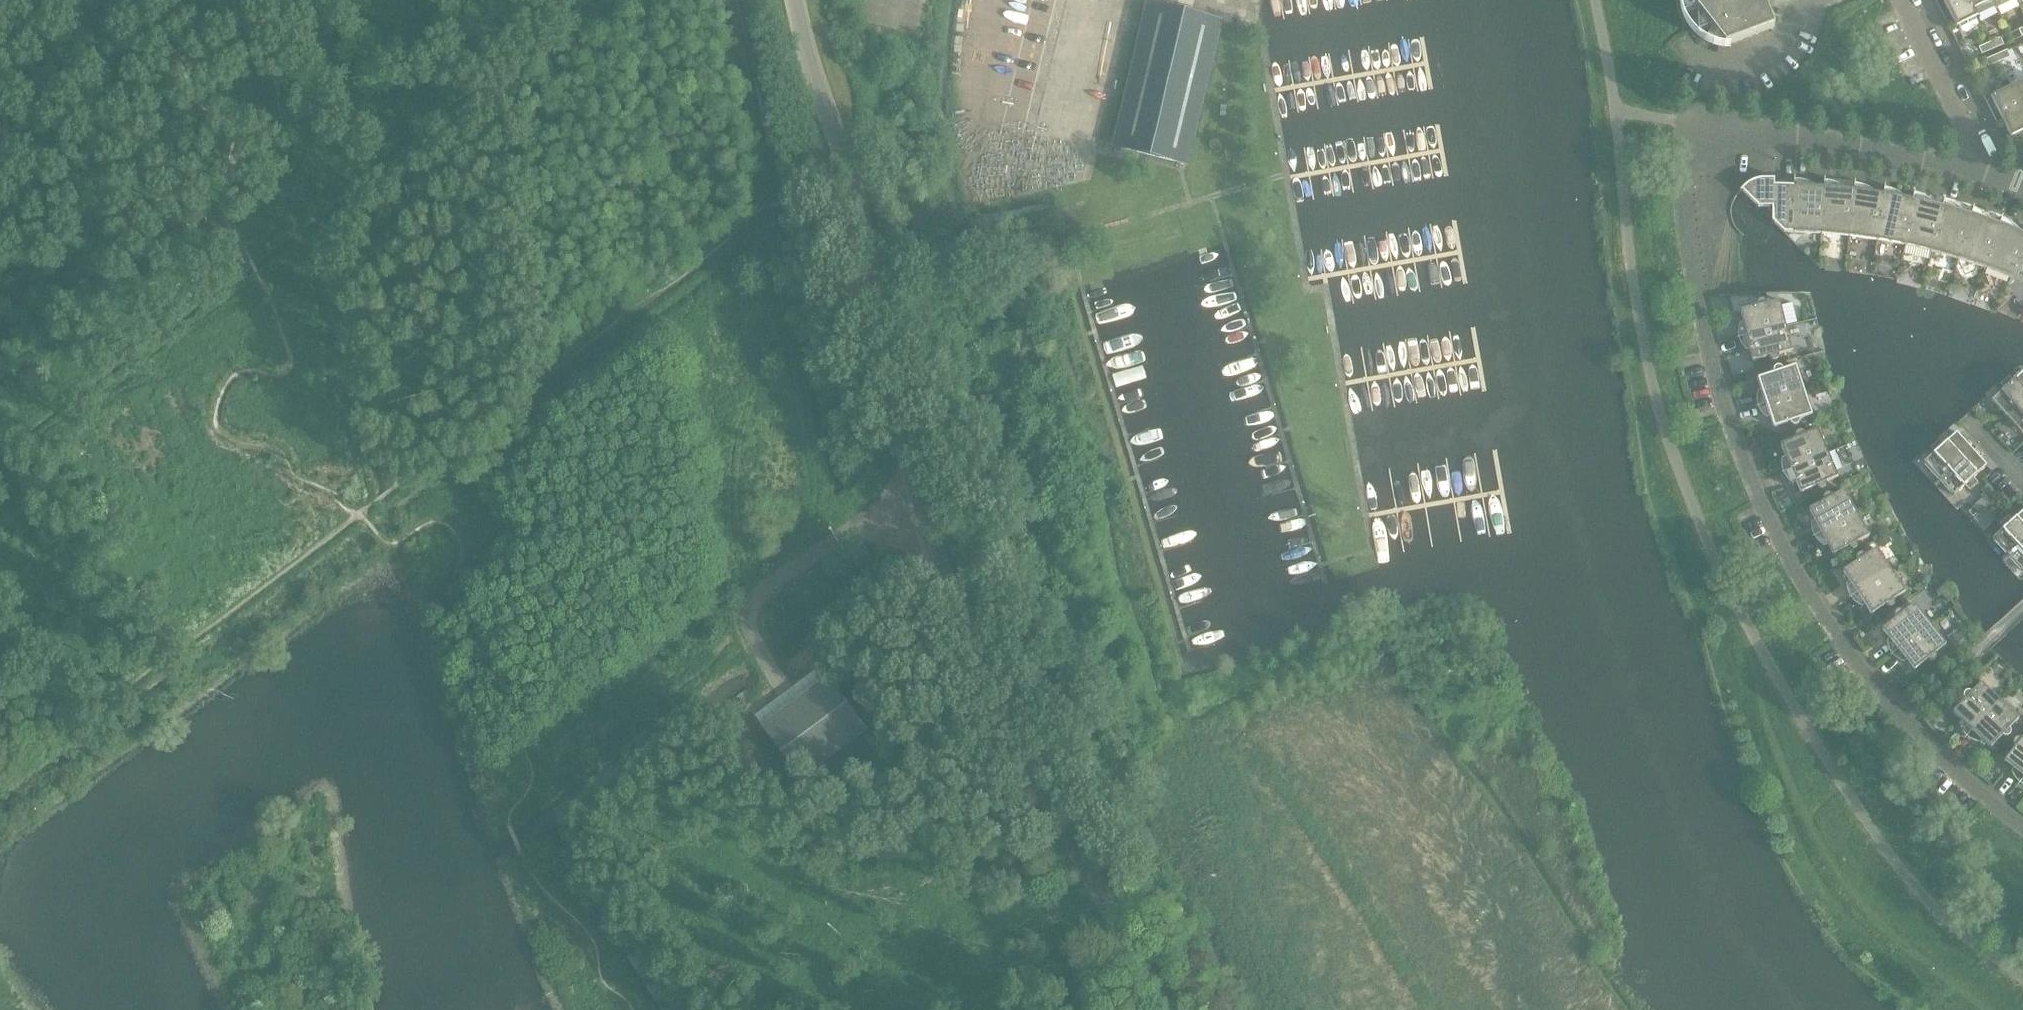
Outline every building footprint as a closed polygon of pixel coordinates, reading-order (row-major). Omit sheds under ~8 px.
[(1697,9),(1698,35),(1712,30),(1725,46),(1724,46),(1725,47),(1774,29),(1764,0),(1689,0),(1697,9)] [(1974,9),(1973,9),(1968,0),(1943,0),(1956,26),(1958,26),(1961,32),(1965,34),(1978,27),(1979,23),(1976,17),(1978,16),(1974,9)] [(1974,9),(1978,16),(1996,7),(1993,0),(1968,0),(1973,9),(1974,9)] [(1996,7),(1997,9),(2016,0),(1993,0),(1996,7)] [(1150,5),(1116,148),(1187,164),(1220,22),(1150,5)] [(2001,38),(1990,42),(1993,50),(2004,45),(2001,38)] [(1982,55),(1993,50),(1990,42),(1979,47),(1982,55)] [(2010,57),(2007,50),(1996,55),(1999,62),(2010,57)] [(1999,62),(1996,55),(1985,59),(1988,67),(1999,62)] [(2011,86),(2022,111),(2022,80),(2011,86)] [(2011,86),(1991,96),(2009,133),(2022,126),(2022,111),(2011,86)] [(1784,233),(1794,233),(1795,185),(1794,185),(1775,185),(1775,179),(1764,178),(1760,179),(1757,179),(1755,180),(1753,181),(1750,182),(1746,185),(1745,186),(1738,193),(1739,194),(1742,191),(1758,207),(1770,207),(1772,209),(1772,221),(1784,233)] [(1794,233),(1822,234),(1825,187),(1824,187),(1794,184),(1794,185),(1795,185),(1794,233)] [(1822,234),(1849,236),(1855,189),(1854,189),(1824,186),(1824,187),(1825,187),(1822,234)] [(1849,236),(1877,240),(1885,194),(1883,193),(1854,188),(1854,189),(1855,189),(1849,236)] [(1877,240),(1904,245),(1914,199),(1913,199),(1883,192),(1883,193),(1885,194),(1877,240)] [(1904,245),(1931,252),(1943,206),(1942,206),(1913,198),(1913,199),(1914,199),(1904,245)] [(1931,252),(1958,259),(1973,214),(1971,214),(1942,205),(1942,206),(1943,206),(1931,252)] [(1958,259),(1985,268),(2001,224),(1999,223),(1971,213),(1971,214),(1973,214),(1958,259)] [(2010,278),(2022,249),(2022,232),(2000,223),(1999,223),(2001,224),(1985,268),(2010,278)] [(2022,284),(2022,249),(2010,278),(2022,284)] [(1756,306),(1756,307),(1740,310),(1743,322),(1740,323),(1743,337),(1785,327),(1779,301),(1766,304),(1766,303),(1765,302),(1764,302),(1763,301),(1762,301),(1761,301),(1760,301),(1758,301),(1758,302),(1757,303),(1756,304),(1756,306)] [(1791,352),(1785,327),(1743,337),(1746,350),(1749,349),(1752,361),(1768,358),(1769,359),(1769,360),(1770,361),(1771,361),(1773,361),(1774,361),(1775,361),(1776,361),(1777,360),(1778,359),(1778,358),(1778,356),(1778,355),(1791,352)] [(1773,373),(1773,374),(1757,379),(1761,391),(1758,392),(1762,405),(1804,391),(1795,366),(1783,371),(1782,370),(1781,369),(1780,368),(1779,367),(1778,367),(1777,367),(1776,368),(1775,368),(1774,369),(1773,370),(1773,371),(1773,373)] [(2022,402),(2022,372),(2013,381),(2009,376),(2000,384),(2004,389),(1991,401),(2006,418),(2022,402)] [(1812,416),(1804,391),(1762,405),(1766,418),(1770,417),(1774,428),(1789,423),(1790,425),(1791,425),(1792,426),(1793,427),(1794,427),(1795,427),(1796,426),(1797,426),(1798,425),(1799,424),(1799,423),(1799,421),(1799,420),(1812,416)] [(2006,418),(2022,434),(2022,433),(2022,402),(2006,418)] [(1795,438),(1795,439),(1780,445),(1785,457),(1782,458),(1787,471),(1827,454),(1817,430),(1804,435),(1804,434),(1803,433),(1802,432),(1801,432),(1800,432),(1798,432),(1797,433),(1796,433),(1796,434),(1795,435),(1795,437),(1795,438)] [(1923,463),(1938,479),(1971,449),(1956,433),(1943,445),(1939,440),(1930,448),(1934,453),(1923,463)] [(1987,466),(1971,449),(1938,479),(1954,496),(1965,486),(1969,491),(1978,483),(1973,478),(1987,466)] [(1838,478),(1827,454),(1787,471),(1792,484),(1796,482),(1801,493),(1816,487),(1817,488),(1817,489),(1818,489),(1820,490),(1821,490),(1822,490),(1823,489),(1824,488),(1825,488),(1825,486),(1826,485),(1825,484),(1825,483),(1838,478)] [(1823,501),(1823,502),(1809,510),(1814,520),(1811,522),(1818,534),(1856,514),(1844,491),(1832,497),(1831,496),(1830,495),(1829,495),(1828,494),(1827,494),(1826,495),(1825,495),(1824,496),(1823,497),(1823,498),(1823,499),(1823,501)] [(2007,555),(2022,541),(2022,511),(2012,521),(2008,516),(1999,524),(2004,528),(1992,539),(2007,555)] [(1869,536),(1856,514),(1818,534),(1824,546),(1827,545),(1833,555),(1848,548),(1849,549),(1850,549),(1851,550),(1852,550),(1853,550),(1854,550),(1855,549),(1856,549),(1857,548),(1857,546),(1857,545),(1857,544),(1857,543),(1869,536)] [(2007,555),(2022,572),(2022,541),(2007,555)] [(1856,561),(1856,562),(1843,571),(1849,581),(1846,583),(1854,595),(1891,571),(1876,549),(1865,556),(1864,556),(1863,555),(1862,554),(1861,554),(1860,554),(1858,555),(1857,555),(1857,556),(1856,557),(1856,559),(1856,560),(1856,561)] [(1905,593),(1891,571),(1854,595),(1862,606),(1865,604),(1871,615),(1885,606),(1886,606),(1887,607),(1888,608),(1889,608),(1890,608),(1892,607),(1893,607),(1893,606),(1894,605),(1894,603),(1894,602),(1894,601),(1894,600),(1905,593)] [(1894,618),(1895,619),(1882,629),(1889,639),(1887,641),(1895,652),(1930,625),(1913,604),(1903,613),(1902,612),(1901,611),(1900,611),(1899,611),(1897,611),(1896,612),(1895,612),(1895,613),(1894,614),(1894,616),(1894,617),(1894,618)] [(1946,645),(1930,625),(1895,652),(1904,663),(1907,661),(1914,670),(1927,660),(1928,661),(1929,661),(1930,662),(1932,662),(1933,662),(1934,661),(1935,660),(1936,659),(1936,658),(1936,657),(1936,656),(1936,655),(1935,654),(1946,645)] [(829,680),(803,699),(765,728),(801,777),(865,729),(829,680)] [(1963,700),(1964,700),(1953,713),(1962,721),(1959,724),(1969,733),(1999,701),(1981,683),(1971,693),(1970,692),(1969,692),(1968,692),(1967,692),(1966,692),(1964,693),(1964,694),(1963,695),(1963,696),(1963,697),(1963,698),(1963,700)] [(2018,719),(1999,701),(1969,733),(1979,743),(1982,740),(1990,749),(2002,736),(2003,737),(2004,738),(2005,738),(2006,738),(2008,737),(2009,737),(2009,736),(2010,735),(2010,734),(2010,732),(2010,731),(2010,730),(2009,729),(2018,719)] [(2014,747),(2004,761),(2013,768),(2011,771),(2022,780),(2022,778),(2022,737),(2021,740),(2020,739),(2018,739),(2017,739),(2016,739),(2015,739),(2014,740),(2013,741),(2013,742),(2012,743),(2013,744),(2013,746),(2013,747),(2014,747)]
